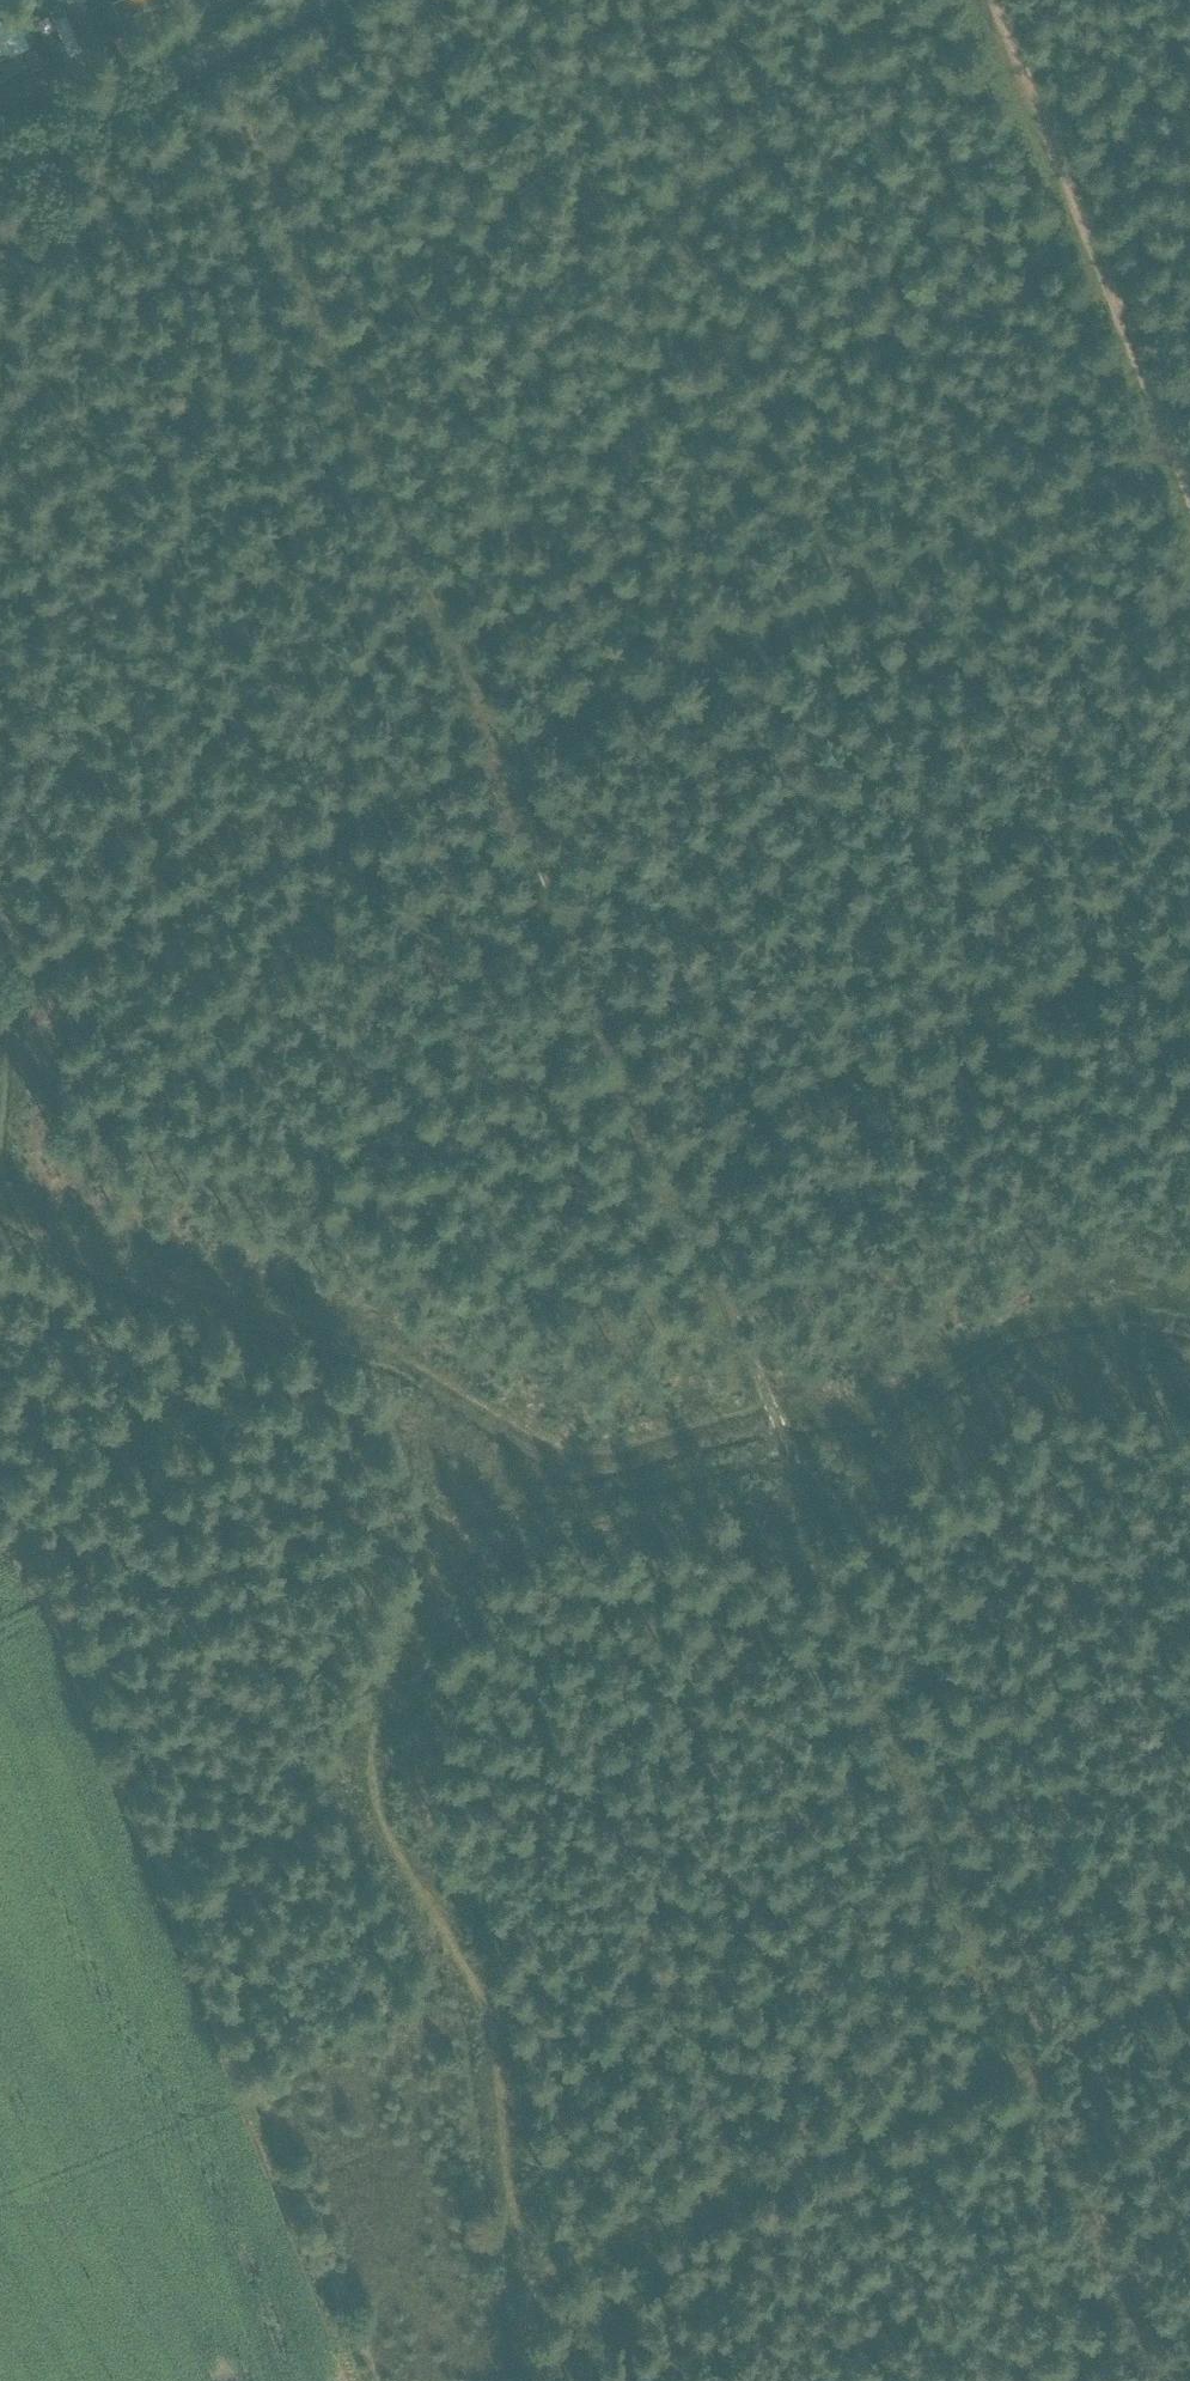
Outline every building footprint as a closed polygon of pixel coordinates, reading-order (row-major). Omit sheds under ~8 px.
[(91,27),(87,0),(70,0),(53,2),(58,32),(91,27)] [(26,46),(16,12),(0,17),(0,54),(26,46)]
